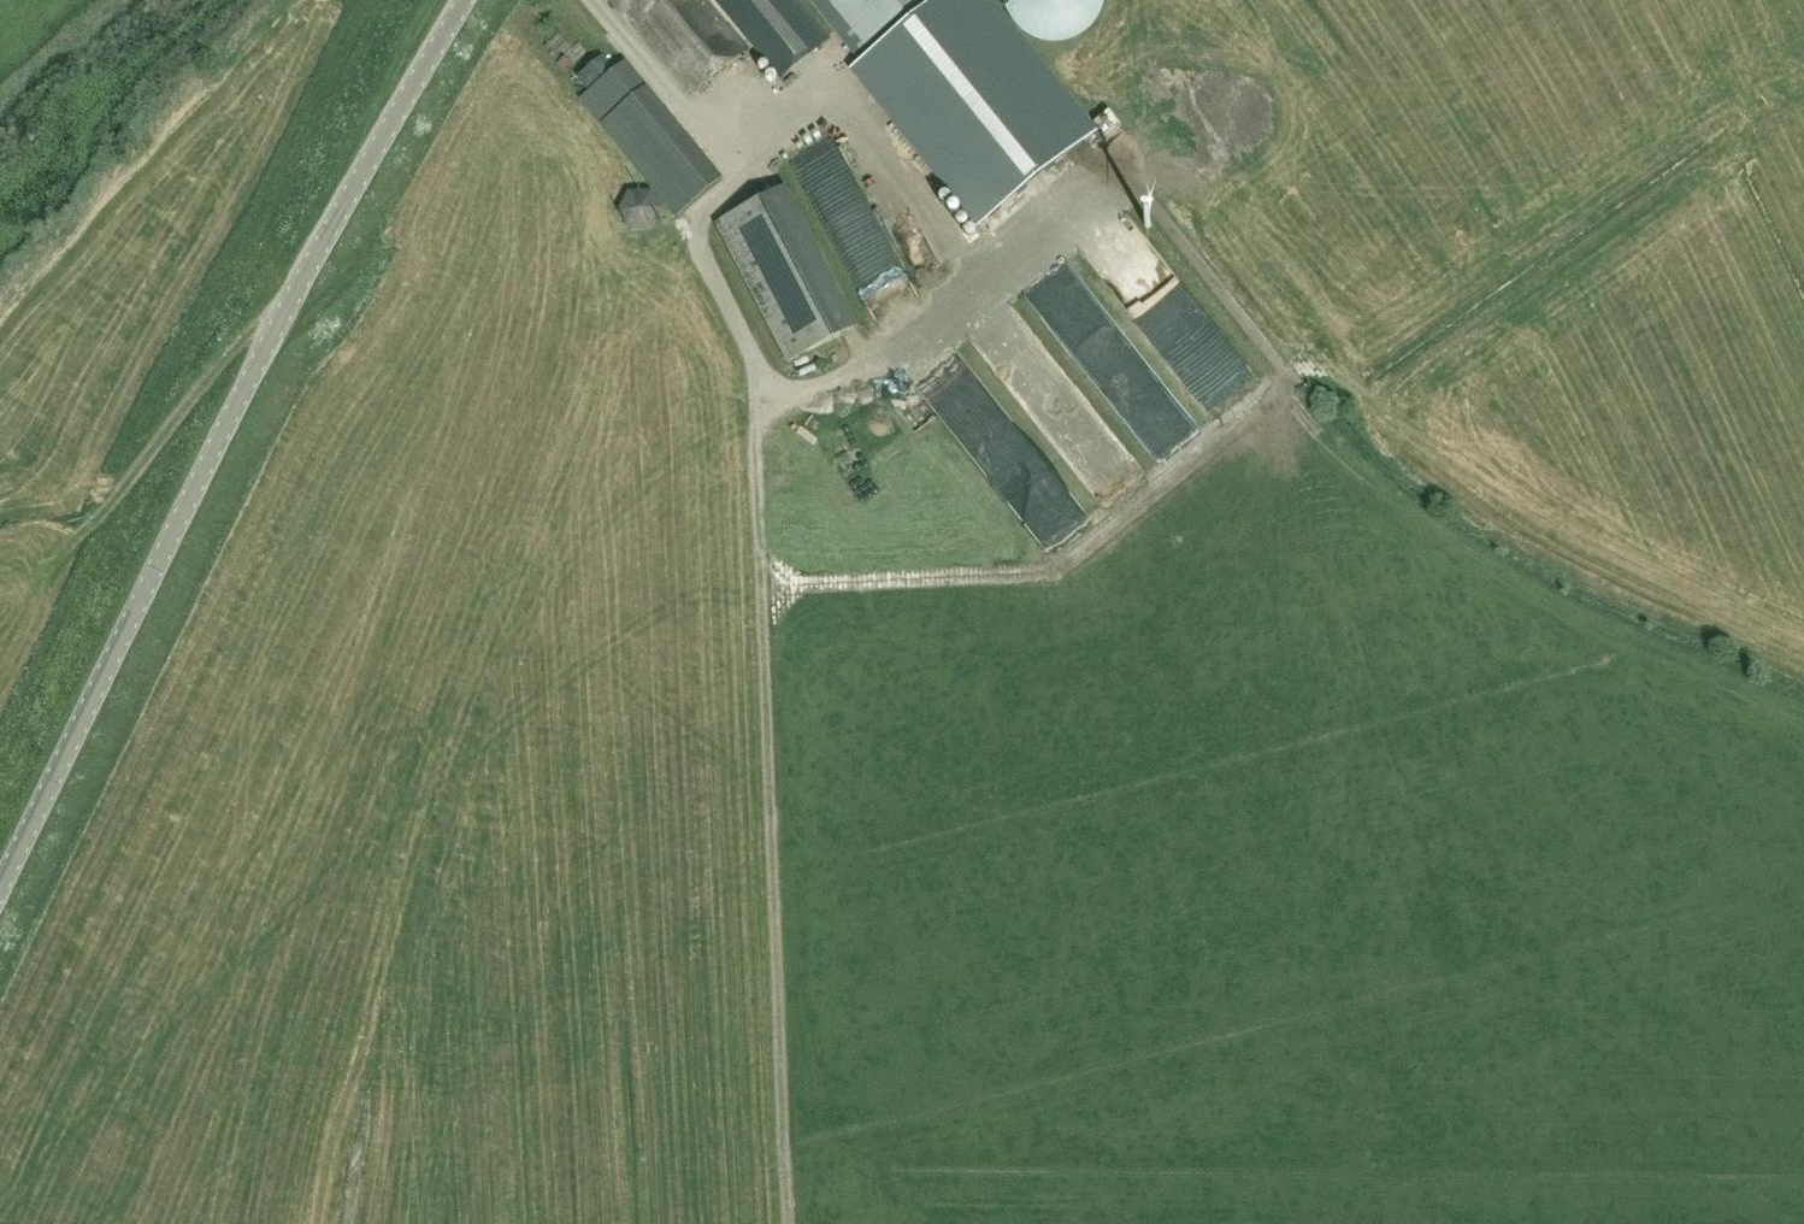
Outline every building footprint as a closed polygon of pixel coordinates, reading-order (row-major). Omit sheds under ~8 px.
[(623,17),(626,15),(692,95),(746,51),(704,0),(609,0),(623,17)] [(780,81),(829,40),(796,0),(712,0),(780,81)] [(860,63),(939,0),(810,0),(860,63)] [(860,63),(850,71),(975,228),(1090,137),(981,0),(939,0),(860,63)] [(1008,17),(1018,29),(1030,38),(1045,43),(1060,43),(1075,40),(1089,32),(1099,21),(1107,7),(1108,0),(1001,0),(1002,3),(1008,17)] [(600,80),(620,57),(608,46),(588,68),(600,80)] [(625,64),(582,100),(580,101),(676,218),(721,181),(625,64)] [(1116,103),(1093,115),(1101,131),(1124,119),(1116,103)] [(855,252),(888,240),(883,228),(881,229),(846,133),(815,144),(855,252)] [(787,363),(857,327),(785,189),(715,225),(787,363)] [(616,218),(632,235),(655,231),(663,209),(646,190),(623,195),(616,218)] [(890,292),(916,274),(904,255),(877,273),(890,292)] [(1089,349),(1121,322),(1072,264),(1040,291),(1089,349)] [(977,370),(942,397),(1052,536),(1087,508),(977,370)] [(909,398),(925,417),(944,401),(929,382),(909,398)] [(1057,416),(1111,496),(1150,470),(1096,389),(1057,416)]
